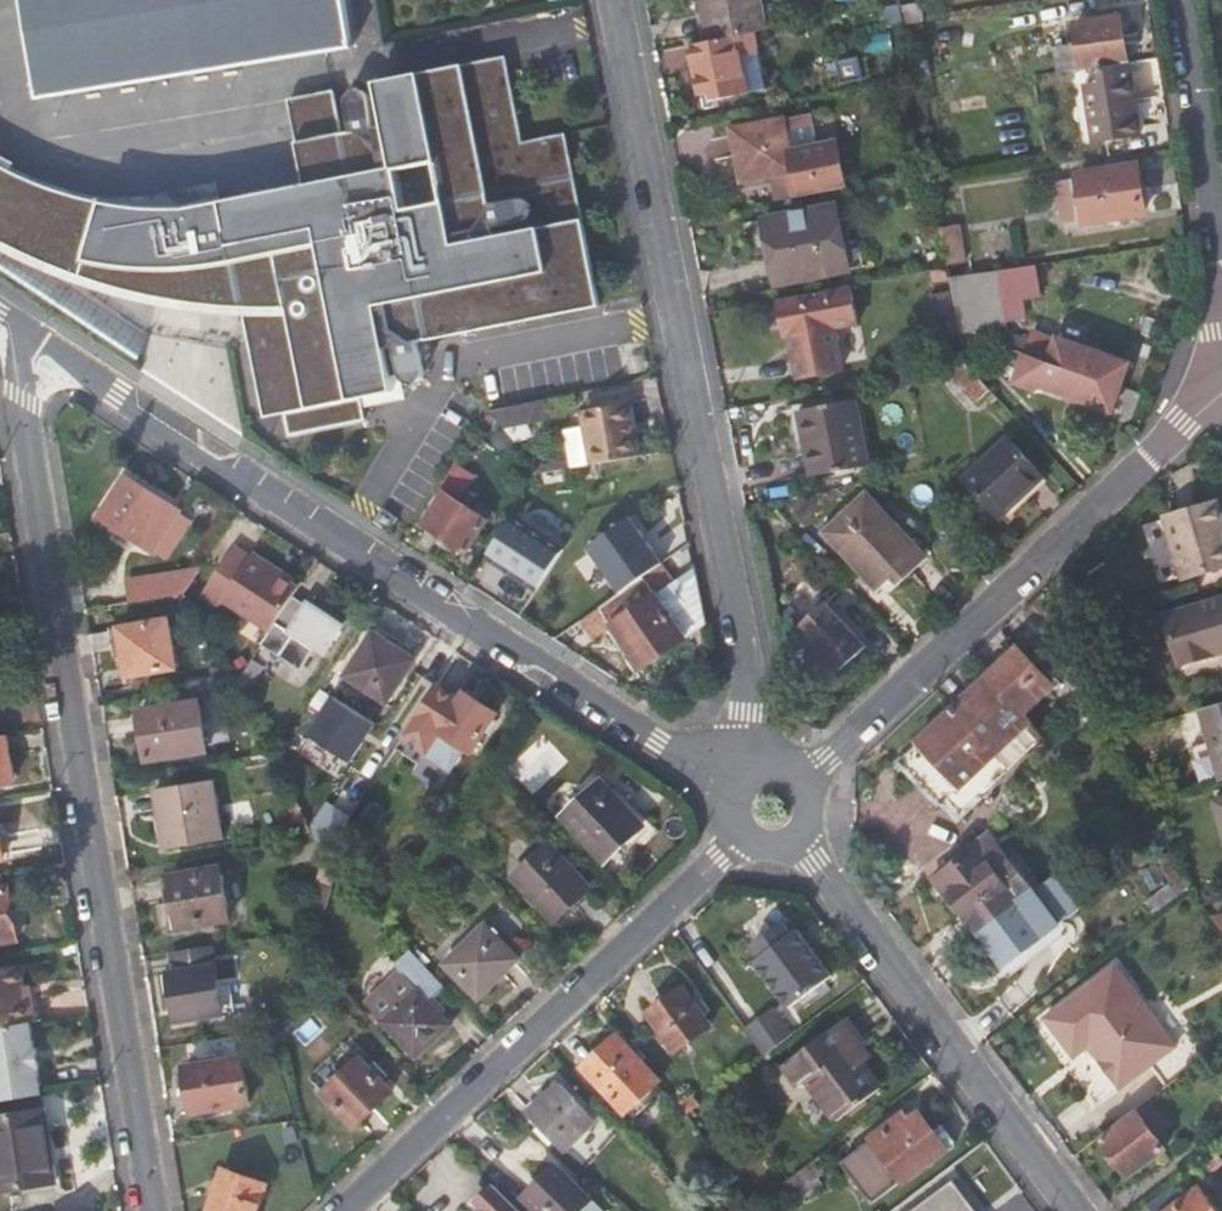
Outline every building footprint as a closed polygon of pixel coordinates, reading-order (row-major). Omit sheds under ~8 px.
[(40,98),(123,85),(235,66),(351,48),(354,47),(346,0),(24,0),(27,18),(40,98)] [(714,40),(756,32),(793,25),(789,0),(706,0),(714,40)] [(920,1),(900,3),(901,5),(904,23),(905,24),(924,22),(920,1)] [(899,5),(884,8),(888,26),(902,23),(899,5)] [(1124,13),(1075,20),(1078,45),(1056,49),(1057,57),(1060,74),(1100,68),(1131,63),(1132,63),(1124,13)] [(760,55),(756,32),(714,40),(692,44),(701,99),(715,96),(716,102),(749,95),(742,59),(760,55)] [(767,92),(760,55),(742,59),(749,95),(767,92)] [(335,90),(291,99),(306,182),(223,199),(223,201),(186,208),(158,209),(133,207),(109,204),(85,198),(61,192),(15,173),(0,165),(0,238),(24,251),(61,267),(98,281),(137,292),(176,300),(216,306),(244,308),(266,417),(288,413),(292,435),(367,419),(363,398),(395,391),(392,377),(402,375),(405,380),(408,382),(415,383),(416,383),(419,382),(422,380),(424,375),(424,372),(419,342),(602,305),(568,134),(523,142),(506,57),(377,82),(386,126),(377,128),(370,93),(366,89),(362,88),(356,88),(352,90),(349,94),(348,98),(355,132),(344,134),(335,90)] [(1057,57),(1031,60),(1034,78),(1060,74),(1057,57)] [(929,60),(913,63),(916,80),(932,77),(929,60)] [(1142,136),(1131,63),(1100,68),(1102,82),(1085,84),(1094,143),(1142,136)] [(794,151),(788,117),(732,129),(742,184),(774,178),(779,202),(847,188),(838,142),(794,151)] [(1079,176),(1085,221),(1146,213),(1140,166),(1079,176)] [(1064,224),(1085,221),(1079,176),(1057,179),(1064,224)] [(778,288),(852,274),(838,205),(765,219),(778,288)] [(1042,289),(1038,264),(998,270),(1006,319),(1027,316),(1023,291),(1042,289)] [(998,270),(950,277),(960,335),(1008,328),(1006,319),(998,270)] [(860,324),(852,286),(799,297),(781,301),(788,338),(793,337),(801,380),(843,371),(835,329),(860,324)] [(1035,330),(1027,356),(1049,362),(1124,385),(1131,361),(1035,330)] [(1115,412),(1124,385),(1049,362),(1027,356),(1026,355),(1017,384),(1036,389),(1042,388),(1115,412)] [(979,402),(991,391),(965,362),(944,366),(979,402)] [(551,415),(548,398),(491,410),(503,426),(551,415)] [(813,476),(870,465),(857,398),(799,411),(813,476)] [(637,401),(629,403),(639,457),(647,455),(637,401)] [(629,403),(591,410),(597,445),(590,447),(593,465),(639,457),(629,403)] [(584,412),(590,447),(597,445),(591,410),(584,412)] [(1045,478),(1007,437),(965,478),(1002,518),(1045,478)] [(155,550),(182,510),(128,474),(101,514),(155,550)] [(469,552),(490,519),(445,490),(423,523),(469,552)] [(878,590),(893,577),(899,584),(929,557),(869,492),(845,515),(839,510),(821,528),(878,590)] [(1166,515),(1185,579),(1221,567),(1221,521),(1215,499),(1166,515)] [(384,508),(374,523),(389,532),(398,517),(384,508)] [(591,547),(623,592),(646,576),(664,563),(632,517),(591,547)] [(514,518),(488,559),(538,590),(564,550),(514,518)] [(226,602),(270,631),(294,595),(299,587),(235,546),(204,595),(223,607),(226,602)] [(708,623),(697,567),(659,594),(646,576),(623,592),(602,607),(646,669),(708,623)] [(131,581),(134,602),(142,601),(187,595),(197,578),(202,570),(131,581)] [(306,603),(294,595),(270,631),(263,643),(303,669),(317,648),(327,655),(347,624),(310,600),(306,603)] [(1221,653),(1221,597),(1165,613),(1182,665),(1221,653)] [(805,624),(815,634),(826,647),(821,653),(809,663),(830,683),(869,646),(829,602),(805,624)] [(128,676),(179,669),(170,618),(120,626),(128,676)] [(346,676),(389,703),(418,659),(375,631),(346,676)] [(809,640),(821,653),(826,647),(815,634),(809,640)] [(944,802),(960,818),(1044,736),(1024,714),(1054,684),(1018,644),(900,761),(940,804),(944,802)] [(264,665),(253,658),(240,679),(246,692),(264,665)] [(462,700),(438,684),(405,735),(428,750),(425,755),(452,772),(468,748),(473,752),(499,713),(467,692),(462,700)] [(352,706),(322,687),(277,756),(291,785),(318,840),(326,856),(354,812),(336,800),(305,778),(352,706)] [(209,751),(201,700),(138,711),(147,762),(209,751)] [(1221,778),(1221,705),(1201,711),(1211,743),(1221,778)] [(11,734),(0,735),(0,781),(18,779),(11,734)] [(1211,743),(1191,749),(1203,787),(1221,781),(1221,778),(1211,743)] [(360,764),(336,800),(354,812),(373,784),(378,777),(360,764)] [(647,825),(603,777),(561,817),(606,864),(647,825)] [(162,792),(166,816),(161,817),(165,844),(222,835),(215,783),(162,792)] [(307,818),(291,785),(277,791),(294,825),(307,818)] [(307,818),(294,825),(303,843),(317,841),(318,840),(307,818)] [(937,875),(989,940),(1044,898),(1013,858),(1004,866),(981,838),(937,875)] [(594,888),(551,841),(518,872),(561,919),(594,888)] [(1147,901),(1155,912),(1189,887),(1173,852),(1160,858),(1171,883),(1147,901)] [(232,919),(224,870),(172,879),(179,927),(232,919)] [(5,871),(0,872),(0,943),(20,940),(11,883),(6,884),(5,871)] [(333,883),(318,878),(307,912),(322,917),(333,883)] [(1061,921),(1044,898),(989,940),(1007,964),(1061,921)] [(757,909),(750,930),(771,936),(778,915),(757,909)] [(483,996),(524,958),(489,921),(448,959),(483,996)] [(796,928),(755,960),(788,1008),(832,976),(796,928)] [(213,949),(170,956),(173,971),(169,972),(177,1021),(225,1014),(218,964),(216,964),(213,949)] [(309,982),(318,973),(306,959),(297,968),(309,982)] [(365,1002),(382,1020),(415,1056),(452,1023),(431,1000),(446,987),(422,961),(406,975),(400,968),(365,1002)] [(28,963),(20,964),(24,985),(31,984),(28,963)] [(37,1019),(31,984),(24,985),(20,964),(0,967),(0,1025),(37,1019)] [(1114,965),(1044,1017),(1073,1056),(1091,1042),(1097,1050),(1094,1053),(1119,1087),(1148,1065),(1175,1045),(1114,965)] [(684,986),(648,1012),(676,1052),(711,1025),(684,986)] [(763,1045),(791,1024),(777,1005),(748,1026),(763,1045)] [(845,1019),(784,1064),(798,1084),(807,1079),(837,1119),(883,1085),(853,1045),(860,1041),(845,1019)] [(32,1021),(0,1026),(0,1101),(44,1094),(39,1066),(42,1065),(39,1046),(36,1047),(32,1021)] [(615,1032),(583,1065),(627,1112),(660,1079),(615,1032)] [(1175,1045),(1148,1065),(1164,1086),(1196,1062),(1181,1041),(1175,1045)] [(363,1055),(324,1092),(357,1127),(397,1090),(363,1055)] [(245,1056),(185,1065),(192,1113),(252,1103),(245,1056)] [(559,1081),(528,1110),(565,1150),(595,1121),(559,1081)] [(693,1091),(680,1102),(687,1113),(700,1103),(693,1091)] [(1137,1109),(1100,1137),(1130,1177),(1167,1149),(1145,1120),(1156,1112),(1149,1102),(1138,1111),(1137,1109)] [(0,1115),(0,1191),(60,1182),(47,1107),(0,1115)] [(871,1141),(843,1161),(873,1200),(900,1181),(904,1185),(950,1151),(920,1109),(908,1118),(903,1113),(868,1137),(871,1141)] [(1145,1120),(1155,1133),(1166,1125),(1156,1112),(1145,1120)] [(831,1169),(822,1156),(791,1178),(805,1198),(826,1183),(821,1175),(831,1169)] [(526,1196),(540,1210),(583,1210),(594,1200),(558,1164),(526,1196)] [(271,1183),(225,1168),(209,1210),(261,1210),(271,1183)] [(953,1179),(910,1210),(977,1210),(953,1179)] [(1174,1181),(1145,1202),(1151,1210),(1220,1210),(1199,1184),(1184,1195),(1174,1181)] [(495,1183),(478,1201),(488,1210),(523,1210),(495,1183)]
